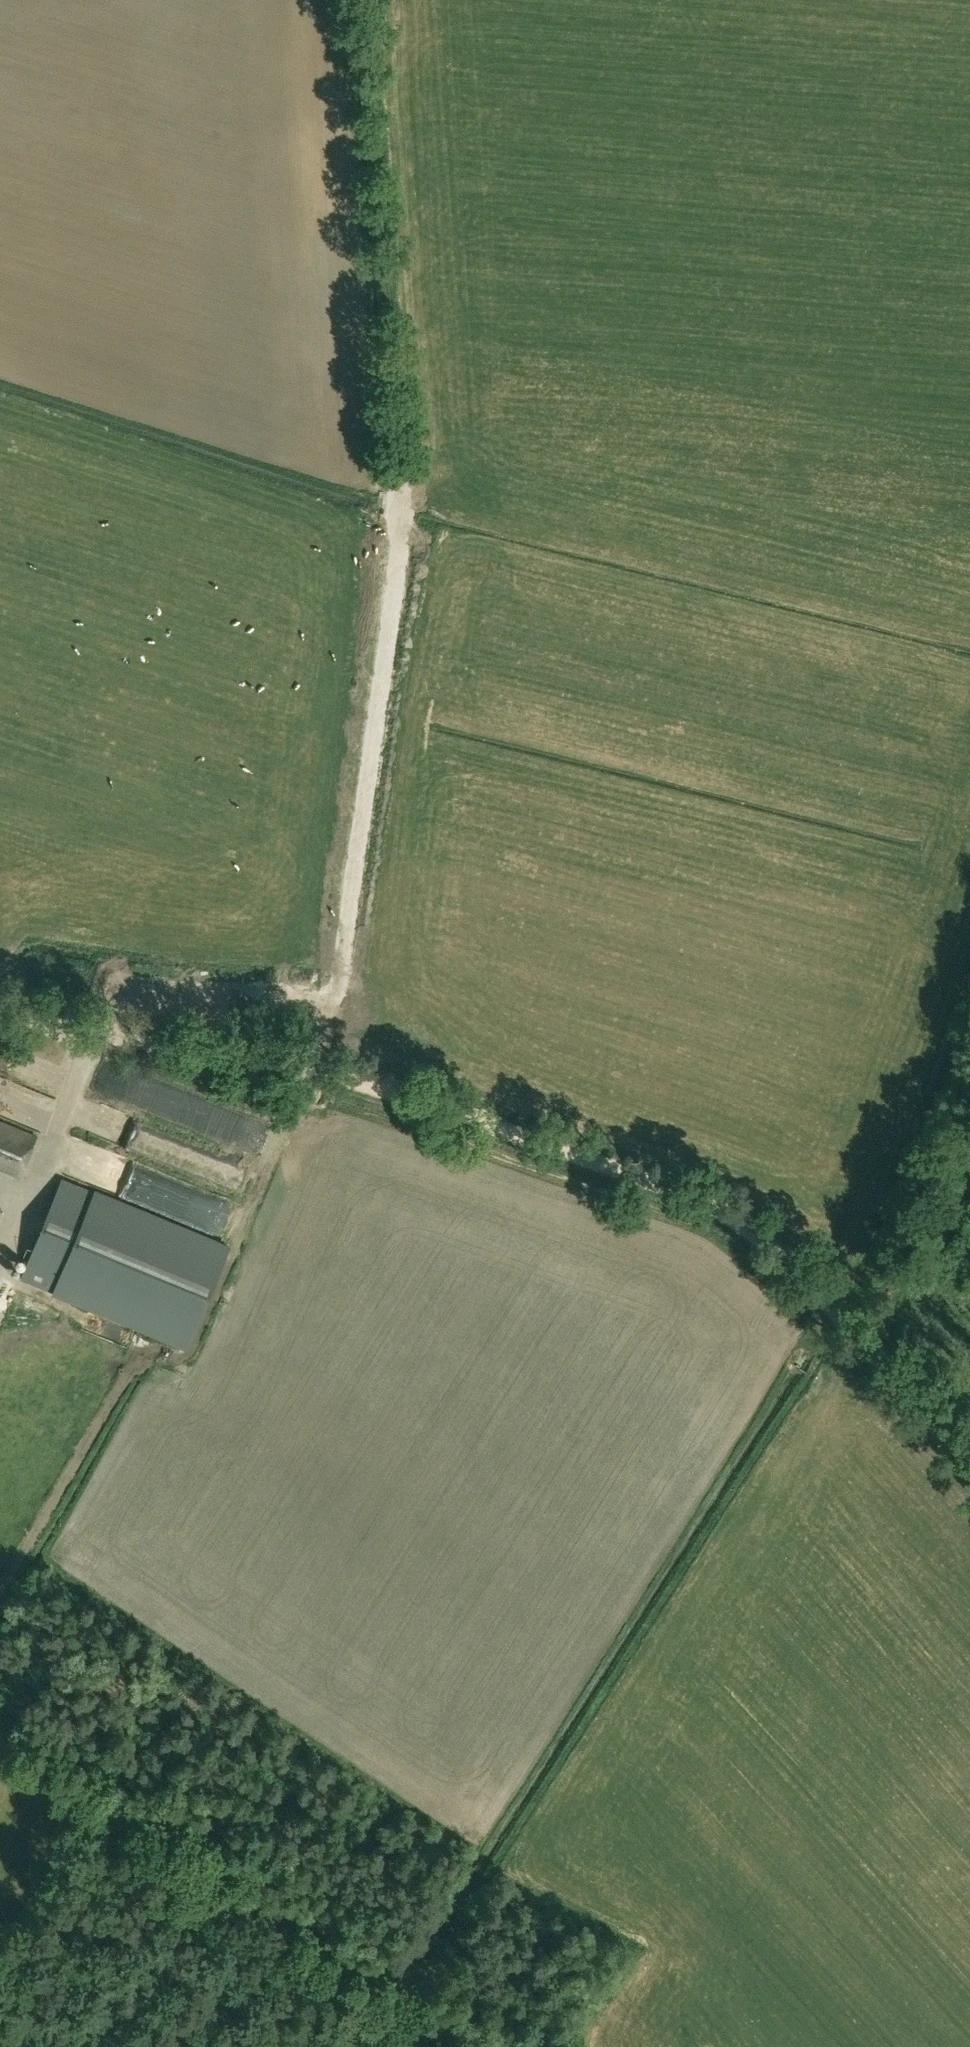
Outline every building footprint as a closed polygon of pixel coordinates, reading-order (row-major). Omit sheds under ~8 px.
[(0,1121),(0,1168),(21,1177),(38,1137),(0,1121)] [(133,1196),(142,1200),(153,1177),(144,1173),(133,1196)] [(178,1227),(62,1180),(22,1278),(186,1345),(227,1247),(178,1227)]
